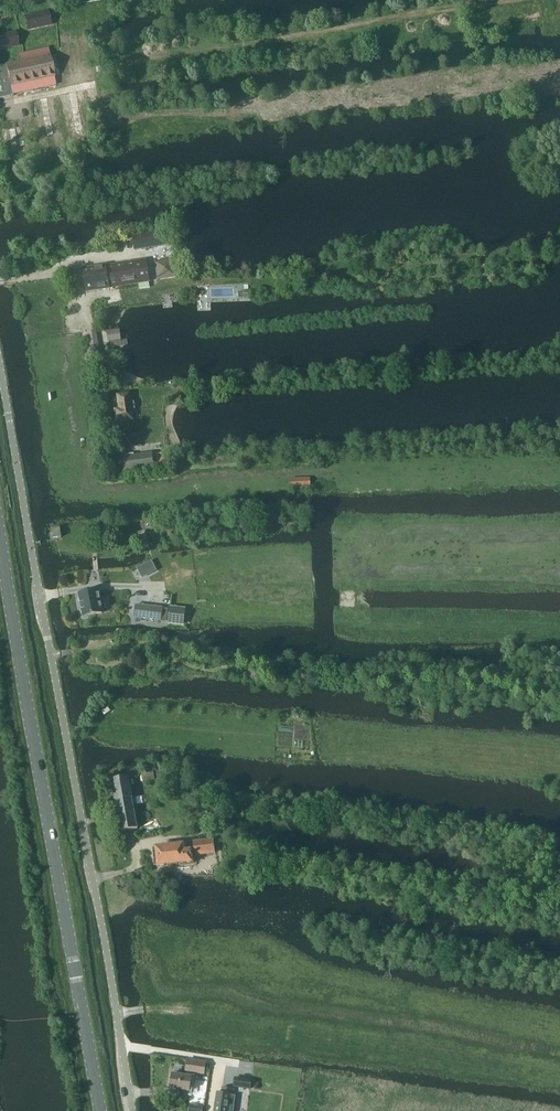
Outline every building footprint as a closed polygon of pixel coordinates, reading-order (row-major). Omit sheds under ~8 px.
[(46,11),(24,16),(27,31),(49,26),(46,11)] [(0,35),(0,50),(17,46),(14,32),(0,35)] [(0,67),(0,98),(14,94),(57,86),(54,74),(50,56),(0,67)] [(163,232),(133,237),(135,250),(166,246),(163,232)] [(173,259),(155,262),(158,281),(176,278),(173,259)] [(150,281),(147,260),(107,267),(107,266),(83,269),(87,292),(111,289),(110,288),(150,281)] [(120,409),(116,410),(117,421),(134,419),(133,410),(136,409),(135,402),(132,402),(131,394),(118,395),(120,409)] [(153,453),(123,456),(124,471),(155,468),(153,453)] [(313,478),(289,478),(289,489),(313,489),(313,478)] [(55,539),(62,537),(60,529),(53,530),(55,539)] [(103,613),(99,591),(92,592),(91,592),(80,594),(84,617),(96,614),(103,613)] [(136,604),(134,618),(161,621),(163,607),(136,604)] [(170,606),(168,624),(184,626),(186,608),(170,606)] [(137,820),(136,812),(130,777),(111,781),(121,832),(138,829),(137,820)] [(214,839),(193,840),(194,855),(215,854),(214,839)] [(186,850),(185,845),(156,848),(158,866),(194,862),(193,849),(186,850)] [(187,1060),(185,1072),(205,1075),(207,1063),(187,1060)] [(190,1092),(193,1077),(174,1074),(171,1089),(190,1092)] [(235,1077),(234,1087),(250,1089),(252,1079),(235,1077)] [(214,1110),(234,1110),(234,1107),(230,1106),(232,1095),(234,1095),(235,1090),(223,1089),(222,1093),(217,1092),(214,1110)]
